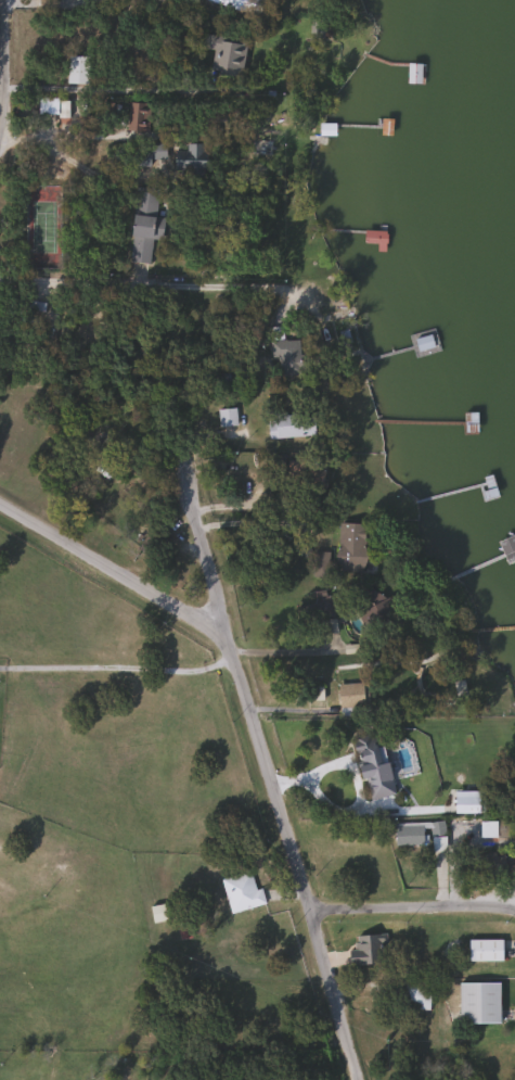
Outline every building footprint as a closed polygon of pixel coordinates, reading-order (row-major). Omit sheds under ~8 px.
[(234,9),(206,0),(237,0),(234,9)] [(209,72),(213,50),(199,48),(203,35),(245,41),(240,76),(209,72)] [(86,56),(86,84),(66,84),(66,56),(86,56)] [(421,84),(408,84),(408,65),(421,65),(421,84)] [(65,115),(36,115),(36,100),(65,100),(65,115)] [(126,132),(126,102),(149,102),(149,132),(126,132)] [(132,165),(132,143),(164,143),(164,165),(132,165)] [(172,144),(206,144),(206,175),(172,175),(172,144)] [(128,262),(134,187),(157,189),(151,264),(128,262)] [(43,302),(42,312),(7,309),(7,300),(43,302)] [(278,377),(276,361),(269,361),(268,328),(282,328),(282,340),(297,339),(298,376),(278,377)] [(414,334),(432,334),(432,351),(414,351),(414,334)] [(312,414),(312,436),(268,436),(268,414),(312,414)] [(286,485),(286,462),(322,462),(322,485),(286,485)] [(366,525),(361,573),(333,570),(338,522),(366,525)] [(297,606),(332,602),(333,617),(298,620),(297,606)] [(337,708),(337,684),(369,684),(369,708),(337,708)] [(365,800),(355,740),(381,736),(391,796),(365,800)] [(482,814),(452,814),(452,791),(482,791),(482,814)] [(478,838),(478,823),(494,823),(494,838),(478,838)] [(422,824),(422,846),(392,846),(392,824),(422,824)] [(263,905),(229,914),(220,879),(249,873),(254,890),(260,888),(263,905)] [(500,940),(500,962),(467,962),(467,940),(500,940)] [(428,1009),(402,1009),(402,983),(428,983),(428,1009)] [(498,1025),(458,1025),(458,983),(498,983),(498,1025)]
